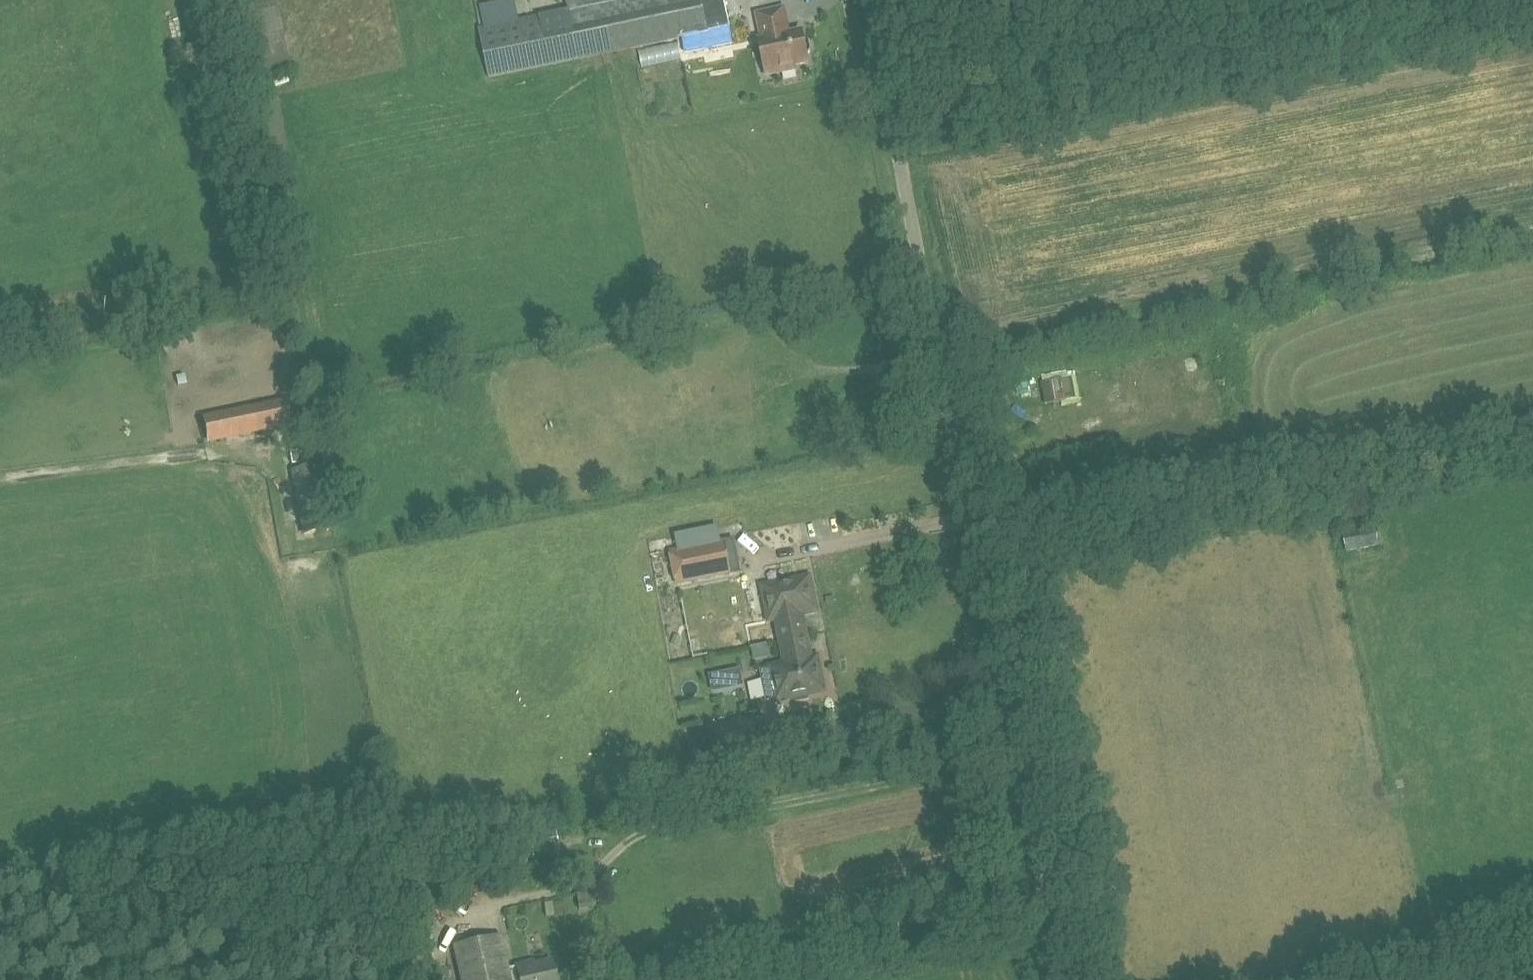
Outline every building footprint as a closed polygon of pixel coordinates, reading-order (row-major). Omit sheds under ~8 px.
[(568,14),(633,0),(565,0),(568,14)] [(702,0),(633,0),(568,14),(578,60),(687,37),(704,33),(708,32),(704,12),(702,0)] [(704,12),(708,32),(729,27),(725,8),(704,12)] [(796,69),(796,66),(810,63),(808,57),(812,51),(810,41),(804,37),(803,31),(790,34),(784,8),(758,14),(763,40),(760,41),(767,75),(796,69)] [(568,14),(479,32),(488,79),(578,60),(568,14)] [(648,65),(687,62),(686,52),(647,54),(648,65)] [(295,409),(211,426),(215,446),(299,429),(295,409)] [(301,462),(299,450),(290,452),(292,464),(301,462)] [(302,536),(331,531),(320,465),(291,470),(302,536)] [(1377,525),(1343,531),(1346,551),(1379,545),(1377,525)] [(729,573),(723,542),(671,553),(678,583),(729,573)] [(766,603),(770,620),(794,615),(795,623),(803,621),(802,614),(816,612),(809,580),(806,578),(768,585),(771,602),(766,603)] [(819,667),(813,668),(803,621),(795,623),(794,615),(770,620),(770,621),(775,620),(784,663),(769,666),(770,669),(760,671),(766,702),(776,700),(776,701),(793,698),(793,702),(808,699),(807,695),(824,691),(819,667)] [(741,668),(709,675),(713,693),(745,687),(741,668)] [(531,832),(533,855),(558,850),(559,849),(556,829),(531,832)] [(453,946),(461,979),(555,979),(551,960),(534,963),(533,960),(515,964),(516,968),(508,969),(500,936),(453,946)]
